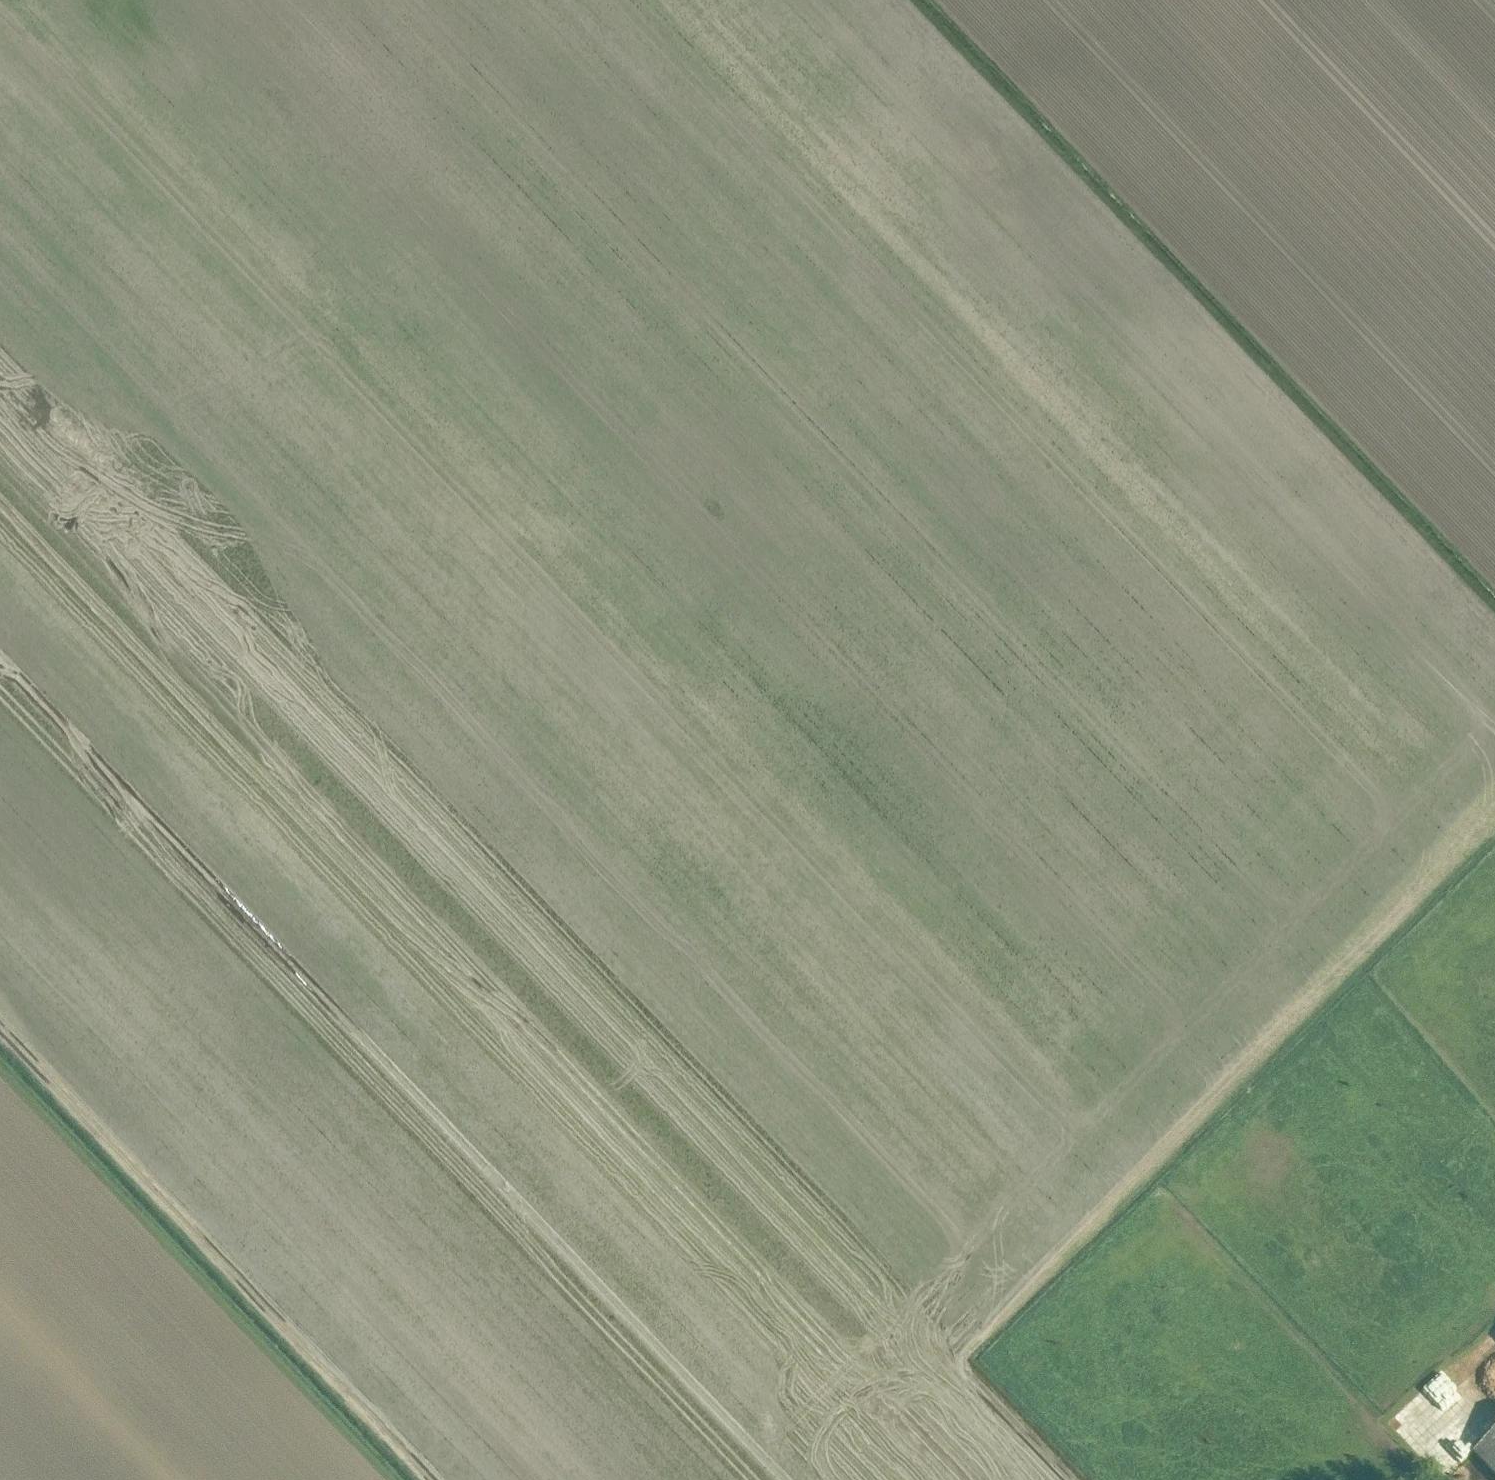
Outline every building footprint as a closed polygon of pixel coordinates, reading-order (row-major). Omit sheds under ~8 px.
[(1473,1459),(1493,1479),(1494,1479),(1494,1438),(1473,1459)]
